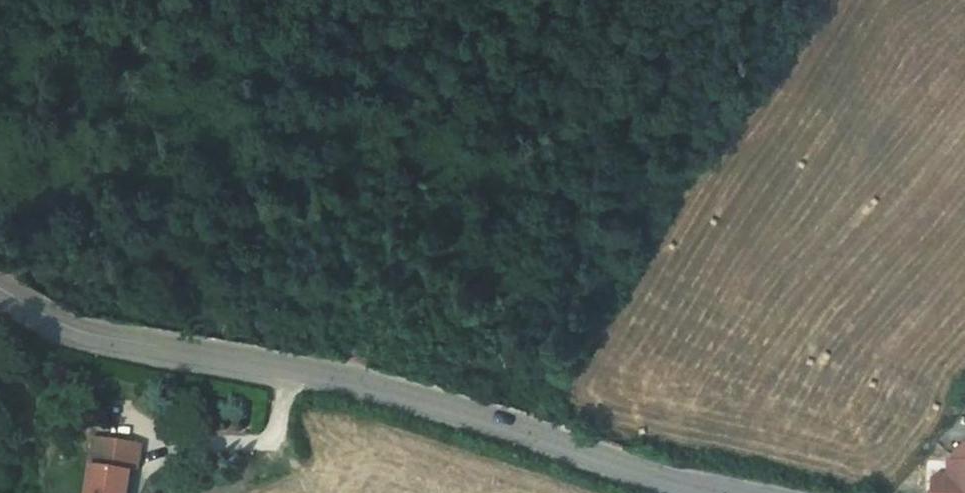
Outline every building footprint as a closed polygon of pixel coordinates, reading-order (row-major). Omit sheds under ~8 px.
[(83,436),(75,492),(109,492),(113,462),(129,462),(131,442),(83,436)] [(946,456),(945,470),(934,469),(929,474),(927,492),(964,492),(964,457),(946,456)]
